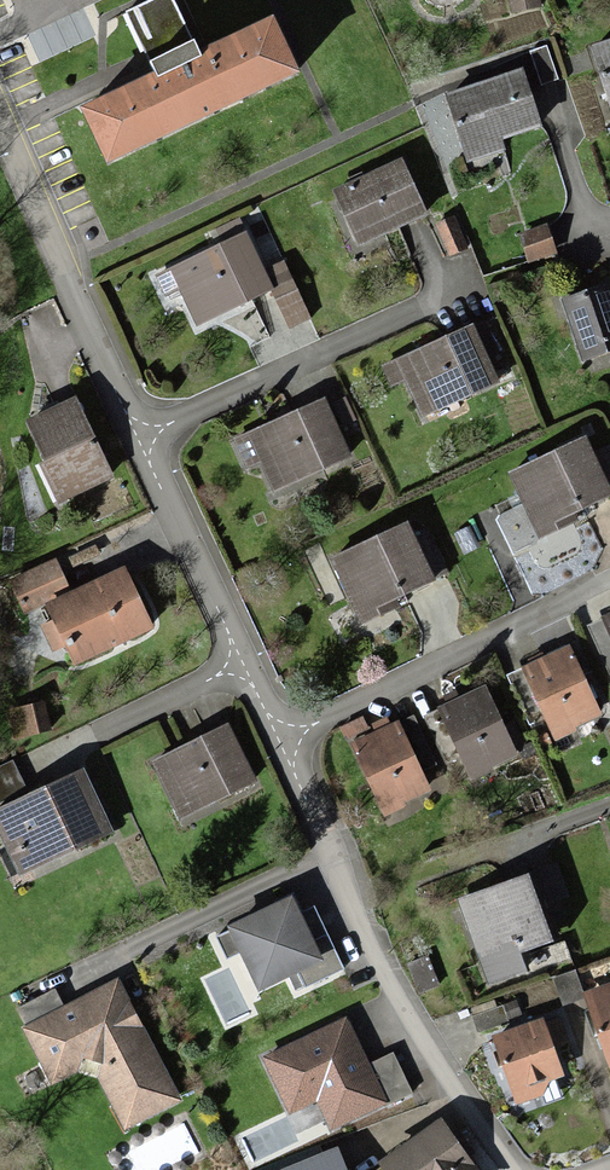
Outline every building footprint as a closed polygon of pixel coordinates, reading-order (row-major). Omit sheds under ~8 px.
[(128,9),(152,64),(195,45),(174,0),(147,0),(128,9)] [(509,10),(539,6),(538,0),(507,0),(509,10)] [(275,34),(91,117),(116,171),(299,88),(275,34)] [(595,41),(609,91),(609,37),(595,41)] [(521,67),(450,89),(469,149),(500,139),(497,131),(537,118),(521,67)] [(402,161),(335,192),(356,238),(424,208),(402,161)] [(453,215),(438,222),(450,250),(466,243),(453,215)] [(544,223),(519,232),(529,260),(554,251),(544,223)] [(244,236),(170,270),(196,326),(270,291),(244,236)] [(561,295),(584,356),(609,346),(609,291),(605,278),(561,295)] [(307,316),(292,284),(275,292),(289,324),(307,316)] [(473,325),(397,356),(420,414),(497,382),(473,325)] [(323,396),(237,435),(252,467),(262,462),(274,488),(349,454),(323,396)] [(76,398),(27,419),(58,494),(108,473),(76,398)] [(510,467),(532,522),(609,491),(609,490),(588,436),(510,467)] [(405,524),(337,554),(360,607),(429,577),(405,524)] [(55,553),(5,574),(19,608),(69,587),(55,553)] [(128,569),(45,604),(69,659),(151,623),(128,569)] [(569,646),(524,667),(555,734),(600,713),(569,646)] [(487,688),(441,708),(467,770),(514,750),(487,688)] [(36,691),(0,709),(15,738),(51,721),(36,691)] [(227,722),(154,757),(180,812),(253,778),(227,722)] [(427,786),(398,723),(350,744),(379,808),(427,786)] [(0,770),(0,838),(12,866),(104,827),(78,766),(25,789),(15,764),(0,770)] [(526,873),(455,898),(475,954),(545,929),(526,873)] [(325,960),(291,892),(226,924),(229,931),(218,936),(228,957),(240,951),(260,992),(325,960)] [(25,1025),(19,1028),(50,1087),(79,1072),(97,1078),(125,1131),(184,1100),(119,977),(63,1006),(54,989),(16,1009),(25,1025)] [(585,991),(602,1048),(609,1045),(609,984),(585,991)] [(369,1065),(345,1015),(259,1056),(288,1116),(316,1103),(330,1131),(411,1092),(392,1054),(369,1065)] [(541,1015),(495,1032),(520,1100),(566,1083),(541,1015)] [(439,1116),(376,1163),(381,1169),(479,1169),(439,1116)] [(277,1169),(348,1169),(338,1145),(277,1169)]
